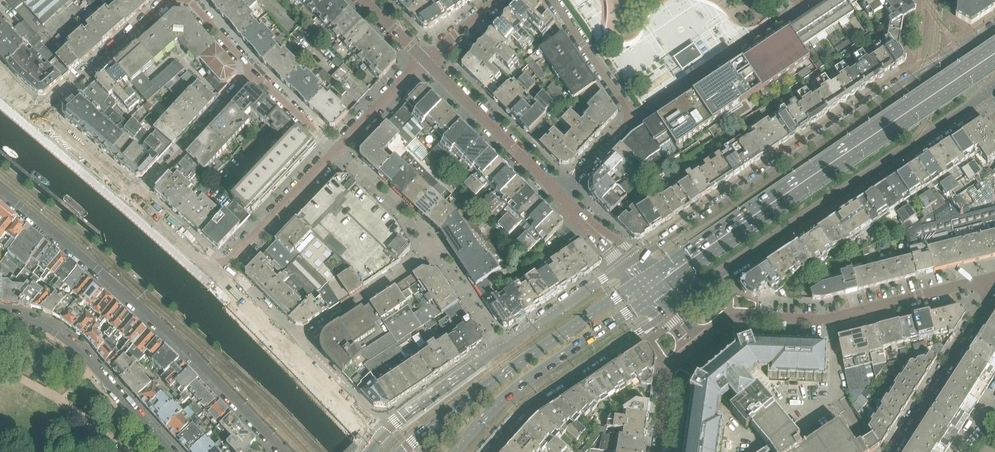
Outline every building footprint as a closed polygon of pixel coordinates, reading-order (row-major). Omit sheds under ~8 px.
[(76,0),(5,0),(15,11),(23,4),(44,26),(71,2),(74,5),(77,2),(76,0)] [(150,1),(148,0),(116,0),(114,1),(117,4),(113,8),(126,23),(150,2),(150,1)] [(213,6),(212,6),(220,14),(236,0),(208,0),(213,6)] [(239,0),(236,0),(220,14),(228,23),(234,30),(242,39),(259,22),(248,10),(239,0)] [(338,0),(310,0),(304,7),(316,19),(325,27),(329,31),(349,11),(338,0)] [(417,22),(437,9),(433,2),(431,3),(429,0),(394,0),(417,22)] [(449,1),(456,11),(472,0),(448,0),(449,1)] [(538,0),(520,0),(509,12),(523,27),(527,23),(539,34),(543,30),(539,25),(548,14),(538,0)] [(835,0),(833,0),(827,4),(839,23),(847,18),(835,0)] [(845,0),(835,0),(847,18),(854,13),(845,0)] [(883,0),(870,0),(863,5),(863,8),(865,12),(883,0)] [(909,0),(883,0),(865,12),(869,17),(872,17),(882,10),(884,8),(888,13),(909,0)] [(903,20),(913,14),(914,8),(909,0),(888,13),(892,19),(888,21),(891,25),(889,26),(888,32),(900,34),(903,20)] [(994,9),(994,3),(993,0),(957,0),(956,17),(970,26),(994,9)] [(429,29),(456,11),(449,1),(441,6),(437,9),(417,22),(423,29),(429,29)] [(255,10),(260,5),(258,2),(252,7),(255,10)] [(857,2),(851,6),(858,16),(859,16),(863,13),(864,13),(857,2)] [(839,23),(827,4),(819,9),(831,28),(839,23)] [(126,23),(113,8),(109,11),(107,9),(99,15),(97,12),(84,23),(87,26),(89,29),(102,43),(126,23)] [(831,28),(819,9),(812,14),(824,33),(831,28)] [(374,36),(361,23),(349,11),(329,31),(333,36),(338,40),(345,47),(354,57),(374,36)] [(137,46),(114,66),(128,81),(129,83),(147,103),(166,87),(168,85),(169,83),(171,82),(173,80),(175,78),(177,77),(185,70),(178,63),(174,63),(151,84),(143,75),(155,64),(154,63),(178,42),(197,63),(196,63),(198,65),(200,63),(211,75),(206,80),(219,94),(227,85),(226,84),(234,77),(237,75),(237,70),(234,66),(216,47),(212,42),(199,28),(194,23),(194,22),(186,13),(184,13),(176,12),(174,12),(165,21),(160,26),(147,37),(142,42),(137,46)] [(520,31),(523,27),(509,12),(494,30),(507,46),(511,41),(521,50),(525,45),(530,41),(520,31)] [(562,34),(548,14),(539,25),(543,30),(547,33),(554,40),(562,35),(562,34)] [(824,33),(812,14),(804,19),(817,38),(824,33)] [(817,38),(804,19),(797,24),(809,43),(817,38)] [(35,33),(25,22),(21,26),(31,37),(35,33)] [(280,46),(269,34),(259,22),(242,39),(249,47),(250,47),(255,53),(255,54),(263,63),(280,46)] [(809,43),(797,24),(790,29),(802,47),(809,43)] [(25,49),(5,26),(0,30),(0,58),(9,68),(25,49)] [(102,43),(89,29),(86,32),(83,29),(68,43),(64,47),(65,48),(79,65),(103,44),(102,43)] [(810,59),(802,47),(790,29),(768,44),(731,68),(663,114),(656,118),(657,120),(671,140),(676,147),(682,143),(740,105),(741,105),(810,59)] [(505,49),(507,46),(494,30),(477,49),(493,62),(496,59),(507,68),(512,73),(509,77),(513,80),(521,73),(517,69),(511,63),(515,59),(505,49)] [(904,58),(901,52),(898,48),(900,34),(888,32),(887,37),(888,39),(884,41),(880,46),(895,69),(903,63),(904,58)] [(45,95),(79,65),(65,48),(56,57),(41,44),(43,42),(37,35),(27,46),(25,49),(9,68),(17,77),(39,95),(45,95)] [(579,59),(572,49),(562,35),(554,40),(542,49),(540,50),(557,75),(579,59)] [(396,58),(386,48),(374,36),(354,57),(358,61),(370,72),(375,77),(379,81),(396,63),(396,58)] [(845,48),(842,44),(841,42),(835,46),(836,47),(834,48),(837,53),(845,48)] [(895,69),(880,46),(877,42),(867,49),(870,54),(884,75),(884,74),(890,70),(891,72),(895,69)] [(693,44),(673,58),(682,71),(695,63),(689,55),(697,50),(693,44)] [(302,68),(291,57),(284,50),(280,46),(263,63),(267,67),(271,71),(277,77),(286,86),(302,68)] [(856,53),(852,48),(848,50),(843,54),(846,58),(851,55),(852,56),(856,53)] [(500,77),(489,67),(493,62),(477,49),(464,64),(464,69),(490,95),(496,89),(500,85),(495,82),(500,77)] [(697,50),(689,55),(695,63),(702,58),(697,50)] [(830,58),(828,54),(826,51),(818,56),(823,63),(830,58)] [(884,75),(870,54),(865,57),(862,52),(857,55),(874,81),(877,79),(880,79),(883,77),(884,75)] [(311,59),(306,55),(306,54),(302,58),(307,63),(311,59)] [(874,81),(857,55),(853,58),(856,64),(852,67),(866,87),(874,81)] [(336,58),(332,62),(340,70),(344,66),(336,58)] [(597,85),(586,69),(579,59),(557,75),(574,100),(593,87),(594,87),(597,85)] [(866,87),(852,67),(847,70),(843,65),(839,68),(844,75),(844,74),(848,80),(847,81),(852,88),(852,87),(856,93),(858,92),(861,92),(864,90),(866,87)] [(140,102),(124,85),(128,81),(114,66),(96,82),(116,105),(123,113),(127,109),(129,111),(140,102)] [(369,91),(357,79),(344,66),(332,78),(335,81),(346,92),(357,104),(369,91)] [(326,91),(314,80),(302,68),(286,86),(294,93),(301,99),(300,99),(309,108),(326,91)] [(852,88),(847,81),(848,80),(844,74),(844,75),(839,68),(834,71),(838,76),(833,79),(847,100),(847,99),(856,93),(852,87),(852,88)] [(332,78),(323,70),(318,75),(330,86),(335,81),(332,78)] [(819,78),(815,72),(810,76),(814,81),(819,78)] [(503,108),(519,91),(516,88),(519,85),(522,88),(530,80),(525,75),(514,86),(511,82),(504,89),(500,85),(496,89),(490,95),(503,108)] [(847,100),(833,79),(828,82),(825,77),(820,81),(837,106),(840,104),(843,104),(846,102),(847,100)] [(529,100),(525,96),(535,85),(530,80),(522,88),(525,91),(523,94),(519,91),(503,108),(512,117),(529,100)] [(837,106),(820,81),(816,83),(819,88),(814,91),(828,112),(837,106)] [(111,157),(138,124),(133,120),(129,124),(112,110),(116,105),(96,82),(66,108),(66,118),(111,157)] [(215,97),(198,82),(191,90),(208,106),(215,98),(216,98),(215,97)] [(278,111),(264,97),(254,88),(249,89),(233,105),(245,117),(251,111),(265,125),(278,111)] [(414,119),(412,116),(433,95),(427,88),(421,88),(403,108),(396,115),(388,124),(401,136),(400,137),(409,145),(424,129),(421,126),(414,119)] [(208,106),(191,90),(171,112),(187,129),(208,106)] [(520,125),(537,108),(534,105),(536,102),(539,105),(552,93),(551,91),(549,90),(545,95),(543,93),(535,101),(532,104),(529,100),(512,117),(520,125)] [(828,112),(814,91),(810,95),(806,90),(801,93),(818,119),(821,117),(824,117),(827,114),(828,112)] [(349,113),(337,101),(326,91),(309,108),(317,116),(318,115),(324,121),(324,122),(330,127),(335,127),(349,113)] [(547,110),(548,108),(551,105),(555,109),(559,104),(562,102),(559,99),(556,96),(554,94),(552,93),(539,105),(543,109),(541,111),(537,108),(520,125),(529,134),(543,121),(546,118),(547,117),(551,113),(547,110)] [(618,115),(603,93),(587,109),(590,112),(584,118),(601,133),(618,115)] [(818,119),(801,93),(797,96),(803,105),(798,108),(809,126),(816,121),(816,120),(818,119)] [(421,126),(443,105),(433,95),(412,116),(414,119),(421,126)] [(892,107),(890,108),(892,111),(898,121),(905,131),(907,133),(919,125),(917,123),(911,113),(904,103),(903,100),(902,100),(892,107)] [(809,126),(798,108),(794,102),(773,117),(772,118),(788,141),(809,126)] [(250,122),(245,117),(233,105),(210,130),(228,147),(250,122)] [(440,144),(461,123),(443,105),(421,126),(424,129),(440,144)] [(788,141),(772,118),(768,121),(763,125),(758,119),(770,111),(769,110),(766,105),(754,113),(747,118),(751,123),(753,123),(757,129),(763,139),(766,137),(767,140),(770,138),(777,148),(788,141)] [(187,129),(171,112),(160,123),(158,121),(149,113),(143,107),(140,109),(137,113),(154,130),(156,131),(172,145),(187,129)] [(601,133),(584,118),(584,119),(585,120),(581,123),(567,110),(558,120),(561,123),(572,133),(568,137),(584,151),(601,133)] [(258,208),(296,168),(316,147),(299,130),(299,131),(278,111),(265,125),(266,126),(269,123),(274,128),(271,130),(278,137),(281,134),(286,138),(286,137),(288,139),(279,149),(277,147),(272,152),(274,154),(265,164),(263,162),(258,167),(260,169),(251,179),(249,176),(244,182),(246,184),(232,199),(232,200),(233,201),(245,212),(250,217),(258,208)] [(676,147),(671,140),(657,120),(656,118),(651,122),(643,127),(644,127),(659,150),(664,158),(662,159),(667,168),(670,166),(671,168),(684,160),(676,147)] [(564,141),(554,131),(550,127),(543,121),(529,134),(559,164),(571,164),(584,151),(568,137),(564,141)] [(985,121),(980,121),(971,126),(994,160),(994,159),(994,132),(985,121)] [(442,162),(471,133),(461,123),(440,144),(431,153),(429,156),(438,166),(442,162)] [(142,178),(172,145),(156,131),(152,136),(143,129),(138,124),(111,157),(137,178),(142,178)] [(388,150),(400,137),(401,136),(388,124),(361,152),(361,157),(379,174),(395,156),(388,150)] [(994,160),(971,126),(961,134),(974,154),(979,151),(987,163),(991,164),(994,161),(994,160)] [(659,150),(644,127),(631,136),(647,158),(652,165),(663,158),(658,151),(659,150)] [(777,148),(770,138),(767,140),(766,137),(763,139),(757,129),(749,134),(746,136),(761,159),(777,148)] [(220,156),(228,147),(210,130),(187,156),(205,172),(216,159),(224,166),(227,162),(225,159),(224,160),(220,156)] [(460,165),(482,144),(471,133),(442,162),(438,166),(439,166),(440,166),(450,155),(460,165)] [(761,159),(746,136),(744,133),(735,139),(737,142),(735,144),(741,153),(738,155),(740,158),(738,160),(744,170),(761,159)] [(970,159),(975,155),(974,154),(961,134),(950,141),(974,178),(977,176),(980,174),(980,171),(979,169),(976,168),(972,162),(970,159)] [(647,158),(631,136),(621,147),(640,166),(647,158)] [(243,149),(248,143),(245,141),(240,146),(243,149)] [(967,191),(966,191),(978,183),(977,183),(974,178),(950,141),(927,156),(942,177),(943,179),(953,192),(956,197),(967,191)] [(473,170),(490,152),(482,144),(460,165),(469,174),(473,170)] [(744,170),(738,160),(740,158),(738,155),(741,153),(735,144),(718,155),(719,155),(733,177),(744,170)] [(640,166),(621,147),(612,156),(632,175),(639,182),(648,172),(640,166)] [(482,178),(499,161),(496,158),(490,152),(473,170),(477,173),(464,186),(469,191),(479,181),(476,178),(478,175),(482,178)] [(391,186),(408,169),(410,166),(415,160),(409,154),(403,160),(398,155),(396,157),(395,156),(379,174),(391,186)] [(733,177),(719,155),(698,169),(711,192),(733,177)] [(438,166),(429,156),(424,161),(434,170),(438,166)] [(632,175),(612,156),(601,168),(612,184),(632,175)] [(942,177),(927,156),(917,163),(934,188),(939,185),(939,186),(943,190),(942,193),(944,195),(946,196),(947,196),(953,192),(943,179),(940,181),(939,179),(942,177)] [(189,185),(179,176),(189,164),(184,159),(178,165),(156,190),(156,195),(164,202),(173,191),(178,196),(189,185)] [(403,197),(419,181),(420,180),(421,179),(427,172),(415,160),(410,166),(408,169),(391,186),(403,197)] [(491,188),(509,170),(503,164),(502,165),(499,161),(482,178),(479,181),(469,191),(474,197),(485,186),(484,186),(487,183),(491,188)] [(934,188),(917,163),(906,170),(935,212),(945,204),(934,188)] [(711,192),(698,169),(698,170),(697,168),(694,167),(692,168),(690,169),(689,171),(689,174),(686,176),(687,178),(701,199),(711,192)] [(596,200),(612,184),(601,168),(589,180),(589,194),(596,200)] [(500,197),(517,179),(514,176),(509,170),(491,188),(495,191),(481,206),(486,211),(498,199),(494,196),(497,193),(500,197)] [(935,212),(906,170),(895,177),(910,199),(915,195),(917,198),(917,199),(921,205),(921,207),(922,209),(925,210),(920,214),(922,216),(923,216),(924,219),(935,212)] [(432,192),(435,189),(439,185),(439,184),(427,172),(421,179),(426,183),(425,185),(420,180),(419,181),(403,197),(416,209),(432,192)] [(627,198),(633,190),(634,188),(639,182),(632,175),(612,184),(596,200),(610,214),(627,198)] [(411,247),(398,226),(347,177),(337,178),(290,227),(247,272),(247,277),(269,299),(290,321),(318,293),(327,283),(346,265),(354,274),(363,287),(400,263),(399,262),(410,251),(411,247)] [(905,202),(910,199),(895,177),(884,184),(899,206),(903,204),(904,205),(900,207),(901,209),(909,221),(913,227),(919,222),(915,217),(915,214),(914,212),(911,211),(905,202)] [(701,199),(687,178),(683,181),(680,180),(675,183),(674,182),(667,186),(668,188),(664,191),(663,189),(656,194),(657,195),(672,218),(684,210),(690,206),(701,199)] [(454,188),(459,184),(454,179),(450,184),(454,188)] [(508,207),(526,188),(521,183),(517,179),(500,197),(498,199),(486,211),(482,216),(487,221),(493,215),(497,218),(508,207)] [(898,211),(896,208),(899,206),(884,184),(874,191),(893,220),(898,217),(899,219),(899,222),(900,224),(903,225),(909,221),(901,209),(898,211)] [(179,215),(194,197),(189,192),(193,189),(189,185),(178,196),(173,191),(164,202),(179,215)] [(516,215),(535,197),(532,194),(526,188),(508,207),(512,211),(498,225),(502,229),(514,218),(511,215),(514,213),(516,215)] [(893,220),(874,191),(862,199),(871,212),(865,216),(873,227),(879,223),(884,220),(887,225),(893,220)] [(970,214),(968,207),(974,203),(967,191),(956,197),(945,204),(935,212),(924,219),(921,221),(919,222),(913,227),(905,232),(909,249),(916,276),(975,261),(994,257),(994,208),(970,214)] [(428,221),(444,203),(432,192),(416,209),(428,221)] [(661,225),(648,204),(645,206),(643,202),(646,200),(641,193),(635,197),(639,202),(640,205),(634,209),(649,233),(650,232),(661,225)] [(672,218),(657,195),(655,194),(653,194),(652,195),(650,197),(650,199),(646,202),(648,204),(661,225),(662,225),(672,218)] [(219,219),(214,215),(218,211),(203,198),(199,201),(194,197),(179,215),(184,220),(185,220),(197,231),(203,237),(204,237),(219,219)] [(527,225),(545,206),(539,201),(535,197),(516,215),(514,218),(502,229),(508,235),(520,224),(522,221),(527,225)] [(629,213),(634,208),(632,206),(627,198),(610,214),(616,221),(622,215),(623,215),(627,211),(629,213)] [(873,227),(865,216),(871,212),(862,199),(828,222),(837,235),(843,231),(850,242),(868,230),(870,233),(875,230),(873,227)] [(218,250),(250,217),(245,212),(233,201),(233,202),(233,203),(223,214),(224,214),(219,219),(204,237),(218,250)] [(448,223),(464,207),(459,201),(454,206),(452,205),(449,208),(444,203),(428,221),(440,233),(442,231),(449,224),(448,223)] [(6,211),(3,208),(0,206),(0,246),(6,250),(9,254),(28,229),(6,211)] [(535,234),(554,216),(551,212),(545,206),(527,225),(523,229),(527,233),(516,243),(522,249),(533,237),(535,234)] [(503,263),(489,242),(488,243),(464,207),(448,223),(449,224),(442,231),(440,233),(480,292),(490,287),(509,274),(505,267),(499,271),(497,268),(503,263)] [(649,233),(634,209),(634,208),(629,213),(627,211),(623,215),(622,215),(616,221),(634,239),(640,239),(649,233)] [(548,240),(556,233),(564,225),(557,219),(554,216),(535,234),(538,237),(535,240),(533,237),(522,249),(527,254),(538,242),(540,239),(545,244),(548,240)] [(850,242),(843,231),(837,235),(828,222),(817,229),(832,251),(833,254),(850,242)] [(900,232),(898,228),(895,223),(885,230),(880,233),(887,239),(900,232)] [(45,243),(28,229),(9,254),(1,264),(16,275),(19,277),(26,269),(45,243)] [(832,251),(817,229),(787,249),(801,270),(802,271),(807,268),(832,251)] [(600,261),(578,239),(569,245),(572,248),(589,273),(599,267),(600,261)] [(34,275),(54,249),(45,243),(26,269),(34,275)] [(589,273),(572,248),(562,255),(570,268),(564,272),(571,282),(572,283),(574,283),(576,282),(577,280),(578,280),(577,278),(581,276),(584,276),(584,277),(589,273)] [(41,280),(61,256),(54,249),(34,275),(41,280)] [(801,270),(787,249),(777,256),(791,277),(801,270)] [(916,276),(909,249),(900,251),(902,260),(897,262),(901,280),(916,276)] [(571,282),(564,272),(570,268),(562,255),(543,268),(558,291),(560,290),(563,290),(567,288),(567,285),(571,282)] [(56,279),(69,262),(61,256),(41,280),(49,287),(51,284),(56,279)] [(791,277),(777,256),(767,262),(781,283),(781,284),(791,277)] [(901,280),(897,262),(895,257),(881,261),(882,262),(881,263),(886,284),(901,280)] [(857,291),(852,273),(852,270),(848,258),(843,260),(846,271),(845,271),(842,261),(839,262),(837,263),(840,273),(845,294),(857,291)] [(62,291),(79,270),(69,262),(56,279),(60,282),(55,288),(61,292),(62,291)] [(781,283),(767,262),(757,269),(765,282),(771,290),(781,283)] [(886,284),(881,263),(866,266),(867,269),(872,288),(886,284)] [(2,295),(16,275),(1,264),(1,275),(2,295)] [(363,287),(354,274),(346,265),(327,283),(340,303),(363,287)] [(558,291),(543,268),(526,279),(541,303),(543,301),(546,302),(557,295),(557,292),(558,291)] [(20,306),(35,287),(41,280),(34,275),(26,269),(19,277),(16,275),(2,295),(2,303),(2,304),(20,306)] [(422,289),(441,277),(437,272),(422,269),(413,276),(422,289)] [(765,282),(757,269),(748,275),(756,288),(765,282)] [(872,288),(867,269),(852,273),(857,291),(872,288)] [(72,294),(86,277),(79,270),(62,291),(65,294),(69,297),(70,296),(72,294)] [(845,294),(840,273),(831,276),(832,279),(808,285),(810,291),(812,299),(823,300),(845,294)] [(756,288),(748,275),(741,280),(740,285),(746,294),(756,288)] [(405,301),(414,295),(422,289),(413,276),(395,287),(405,301)] [(80,300),(94,283),(86,277),(72,294),(80,300)] [(458,303),(450,291),(441,277),(422,289),(414,295),(405,301),(414,315),(422,327),(425,326),(433,320),(442,314),(458,303)] [(541,303),(526,279),(514,287),(523,300),(516,304),(524,314),(524,315),(525,315),(527,315),(529,314),(530,312),(529,311),(533,308),(536,309),(540,306),(540,304),(541,303)] [(765,282),(756,288),(746,294),(751,297),(761,297),(761,296),(771,290),(765,282)] [(91,310),(105,293),(94,283),(80,300),(78,303),(81,306),(84,303),(91,310)] [(327,283),(318,293),(290,321),(294,324),(306,326),(340,303),(327,283)] [(43,311),(55,298),(50,293),(55,287),(51,284),(49,287),(44,293),(31,308),(43,311)] [(31,308),(44,293),(35,287),(20,306),(31,308)] [(422,327),(414,315),(405,301),(395,287),(371,304),(382,321),(397,344),(406,338),(410,335),(417,330),(422,327)] [(515,322),(498,298),(490,287),(480,292),(502,326),(508,327),(515,322)] [(524,314),(516,304),(523,300),(514,287),(498,298),(515,322),(520,320),(520,317),(524,314)] [(102,319),(116,302),(105,293),(91,310),(102,319)] [(53,316),(69,297),(65,294),(61,299),(57,296),(55,298),(43,311),(53,316)] [(63,321),(78,303),(70,296),(69,297),(53,316),(62,321),(63,321)] [(109,325),(123,309),(116,302),(102,319),(98,324),(96,326),(100,329),(106,322),(109,325)] [(74,330),(87,315),(88,313),(87,312),(85,313),(80,309),(80,308),(81,306),(78,303),(63,321),(74,330)] [(477,346),(481,343),(482,340),(458,303),(442,314),(452,330),(445,335),(451,344),(461,359),(467,355),(466,353),(469,351),(472,351),(476,348),(477,346)] [(359,344),(378,332),(374,326),(382,321),(371,304),(370,304),(370,305),(362,310),(329,332),(326,334),(324,337),(323,340),(322,344),(322,346),(322,349),(323,353),(325,356),(327,358),(342,374),(343,374),(349,381),(365,368),(368,365),(367,364),(359,356),(360,355),(353,348),(359,344)] [(959,307),(929,315),(934,335),(944,332),(947,332),(948,335),(950,335),(950,334),(953,333),(965,315),(959,307)] [(111,342),(132,317),(123,309),(109,325),(115,330),(113,332),(111,330),(107,335),(106,334),(104,336),(109,340),(111,342)] [(976,342),(994,354),(994,313),(976,342)] [(85,339),(96,326),(98,324),(87,315),(74,330),(85,339)] [(929,315),(899,322),(904,343),(919,339),(934,335),(929,315)] [(121,345),(139,324),(132,317),(111,342),(109,340),(104,345),(105,346),(98,354),(106,363),(116,351),(121,345)] [(428,331),(437,326),(433,320),(425,326),(428,331)] [(899,322),(876,328),(880,344),(882,350),(891,348),(892,352),(897,351),(900,360),(908,358),(904,343),(899,322)] [(136,344),(147,331),(139,324),(121,345),(125,348),(128,353),(136,344)] [(101,342),(104,339),(99,334),(102,331),(100,329),(96,326),(85,339),(98,354),(105,346),(104,345),(101,342)] [(876,328),(863,331),(867,344),(872,364),(876,378),(882,371),(885,366),(885,364),(886,364),(883,351),(882,350),(880,344),(876,328)] [(147,351),(157,340),(147,331),(136,344),(128,353),(128,354),(138,364),(145,357),(143,355),(147,351)] [(863,331),(850,334),(852,344),(863,389),(864,389),(874,378),(872,371),(870,365),(872,364),(867,344),(863,331)] [(850,334),(838,338),(838,339),(839,344),(843,361),(848,386),(852,406),(857,400),(861,395),(865,391),(864,389),(863,389),(852,344),(850,334)] [(432,378),(457,361),(461,359),(451,344),(445,335),(428,346),(416,354),(417,355),(432,378)] [(400,347),(408,342),(406,338),(397,344),(395,345),(401,353),(403,351),(400,347)] [(855,446),(839,421),(813,438),(801,447),(796,440),(799,438),(775,408),(774,409),(772,407),(773,406),(757,386),(754,388),(748,380),(758,372),(751,341),(751,339),(736,344),(737,346),(698,378),(697,377),(689,391),(691,392),(686,428),(683,451),(715,451),(716,441),(719,424),(714,424),(717,402),(728,393),(731,396),(723,402),(745,429),(749,425),(750,426),(751,426),(752,427),(751,428),(753,429),(768,447),(768,448),(771,451),(872,451),(879,448),(871,435),(855,446)] [(153,362),(166,348),(157,340),(147,351),(152,355),(149,359),(153,362)] [(825,379),(826,344),(751,341),(758,372),(768,372),(768,377),(825,379)] [(994,355),(994,354),(976,342),(968,355),(987,367),(994,355)] [(921,383),(937,359),(944,347),(939,344),(934,345),(929,354),(925,360),(923,359),(917,361),(915,364),(912,362),(910,363),(908,366),(905,372),(921,383)] [(401,353),(395,345),(385,352),(390,360),(392,364),(397,361),(394,357),(401,353)] [(649,403),(655,361),(654,356),(648,347),(643,346),(624,359),(638,380),(641,385),(643,385),(640,402),(649,403)] [(113,371),(128,354),(128,353),(125,348),(120,354),(116,351),(106,363),(113,371)] [(158,367),(171,353),(166,348),(153,362),(158,367)] [(390,360),(385,352),(374,359),(383,371),(386,368),(384,365),(390,360)] [(171,384),(187,369),(180,361),(171,353),(158,367),(165,374),(161,378),(171,388),(173,386),(171,384)] [(123,382),(135,367),(138,364),(128,354),(113,371),(123,382)] [(391,406),(432,378),(417,355),(412,358),(411,357),(405,361),(403,359),(398,362),(401,366),(391,372),(390,371),(379,378),(380,380),(376,383),(391,406)] [(987,388),(994,376),(994,372),(987,367),(968,355),(930,414),(959,432),(987,388)] [(383,371),(374,359),(367,364),(368,365),(365,368),(371,375),(372,378),(376,375),(373,372),(377,370),(379,373),(383,371)] [(638,380),(624,359),(612,366),(627,387),(638,380)] [(627,387),(612,366),(601,374),(615,393),(616,394),(627,387)] [(152,386),(135,367),(123,382),(138,398),(152,386)] [(376,383),(372,378),(371,375),(367,379),(360,372),(365,368),(349,381),(357,390),(371,404),(374,407),(387,408),(391,406),(376,383)] [(182,396),(198,380),(187,369),(171,384),(173,386),(182,396)] [(908,403),(921,383),(905,372),(901,378),(899,377),(894,385),(895,386),(891,392),(908,403)] [(615,393),(601,374),(582,386),(599,401),(607,396),(608,398),(615,393)] [(191,399),(204,386),(198,380),(182,396),(174,404),(179,409),(190,398),(191,399)] [(147,408),(164,392),(155,383),(152,386),(138,398),(147,408)] [(197,406),(211,393),(204,386),(191,399),(197,406)] [(601,403),(599,401),(582,386),(561,401),(579,418),(582,415),(585,417),(590,411),(592,412),(601,403)] [(866,390),(862,395),(866,400),(870,394),(866,390)] [(156,418),(173,402),(164,392),(147,408),(156,418)] [(896,423),(908,403),(891,392),(888,398),(886,397),(881,406),(882,407),(878,413),(896,423)] [(204,413),(217,400),(211,393),(197,406),(204,413)] [(857,400),(862,409),(868,402),(861,395),(857,400)] [(210,422),(225,408),(217,400),(204,413),(203,414),(210,422)] [(857,400),(852,406),(857,414),(862,409),(857,400)] [(576,423),(580,419),(579,418),(561,401),(550,408),(566,423),(567,424),(570,421),(574,425),(572,428),(581,437),(586,431),(576,423)] [(647,416),(649,403),(640,402),(636,401),(623,410),(624,412),(626,412),(647,416)] [(179,409),(174,404),(173,402),(156,418),(166,429),(184,413),(179,409)] [(217,429),(232,415),(225,408),(210,422),(217,429)] [(563,426),(566,423),(550,408),(538,416),(560,435),(562,437),(566,432),(577,441),(581,437),(572,428),(570,427),(567,430),(563,426)] [(644,440),(646,428),(647,416),(626,412),(626,419),(610,417),(608,419),(607,428),(624,431),(623,437),(644,440)] [(176,440),(193,423),(184,413),(166,429),(176,440)] [(880,447),(896,423),(878,413),(875,418),(873,417),(870,422),(872,423),(868,429),(871,435),(879,448),(880,447)] [(959,432),(930,414),(906,451),(946,451),(959,432)] [(245,432),(239,426),(241,424),(232,415),(217,429),(229,442),(226,445),(233,451),(243,451),(255,440),(246,430),(245,432)] [(560,435),(538,416),(529,425),(560,451),(564,451),(567,448),(556,439),(560,435)] [(212,434),(198,419),(193,423),(176,440),(187,451),(192,451),(207,439),(212,434)] [(529,425),(521,434),(542,451),(546,448),(550,451),(560,451),(529,425)] [(521,434),(512,444),(505,451),(542,451),(521,434)] [(644,440),(623,437),(616,436),(616,437),(614,451),(615,451),(642,451),(644,440)] [(221,444),(220,442),(215,447),(207,439),(192,451),(213,451),(221,444)]
